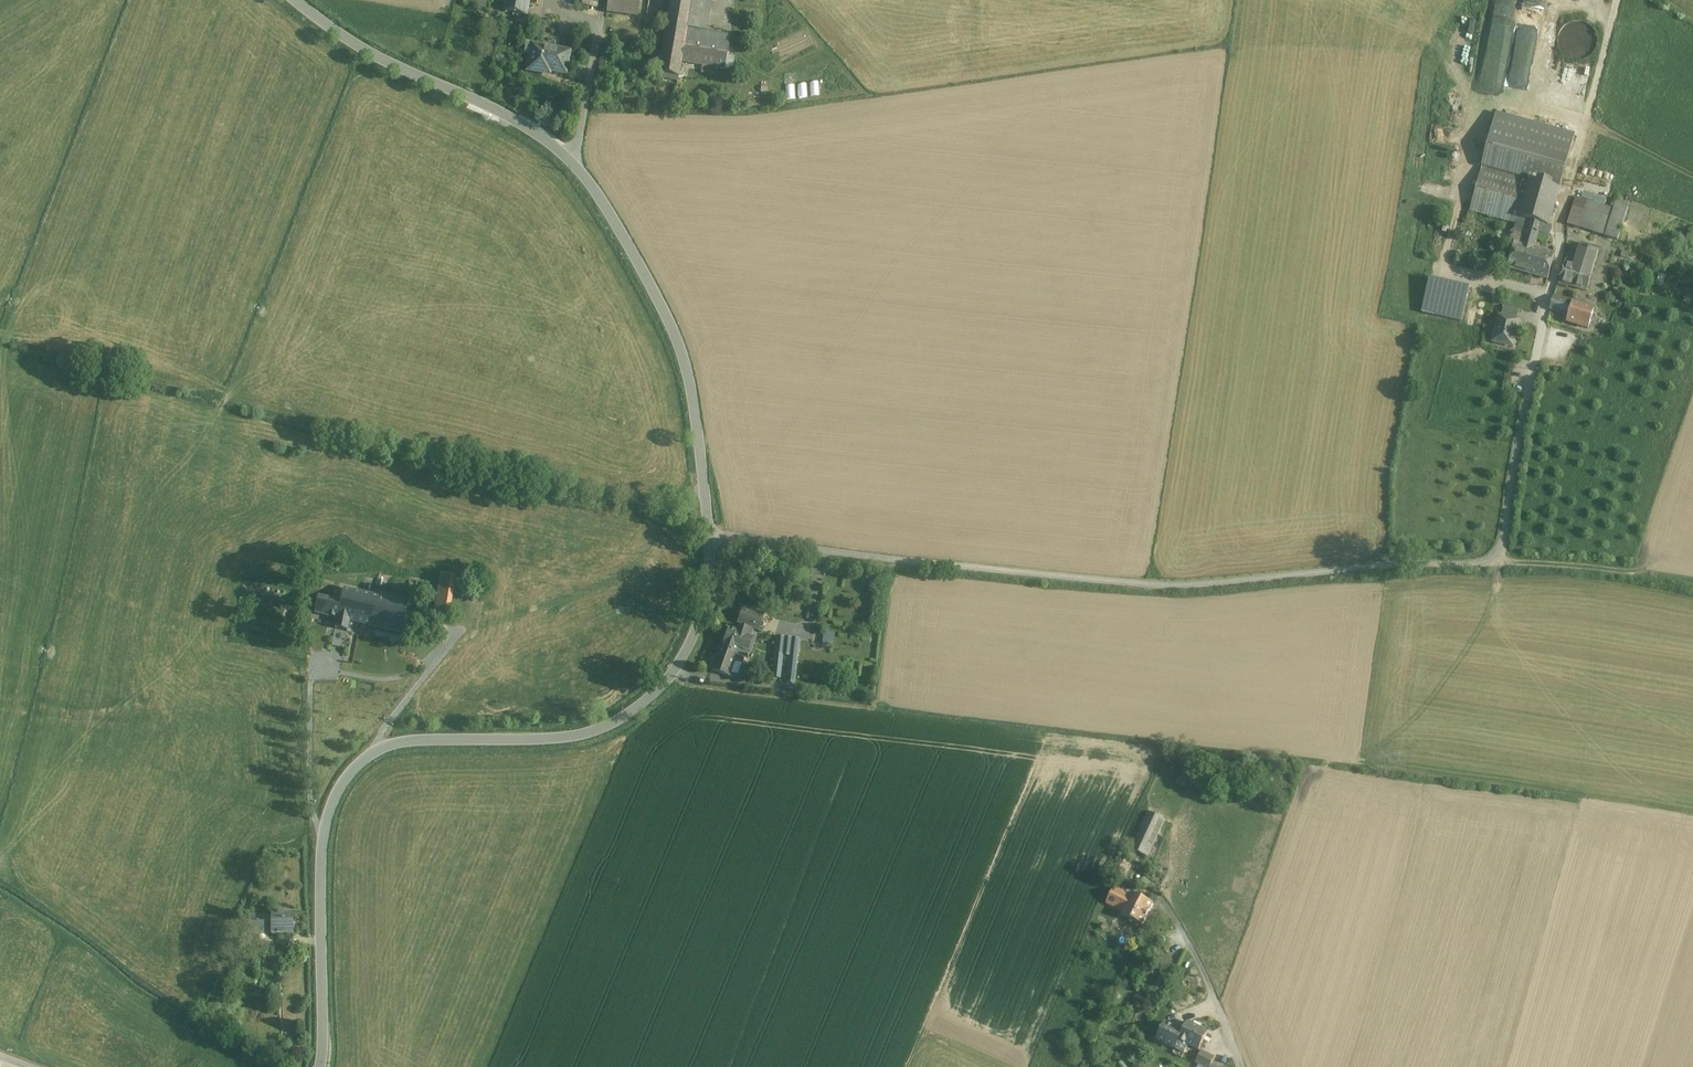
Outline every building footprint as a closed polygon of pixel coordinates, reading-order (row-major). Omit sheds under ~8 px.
[(504,11),(527,16),(530,0),(506,0),(504,11)] [(588,7),(596,8),(598,0),(590,0),(588,7)] [(607,12),(638,16),(640,0),(608,0),(607,12)] [(710,0),(672,0),(665,38),(685,42),(686,32),(696,33),(696,30),(706,32),(712,0),(710,0)] [(1536,43),(1553,46),(1559,20),(1541,17),(1536,43)] [(1596,48),(1597,40),(1596,32),(1591,26),(1585,22),(1577,20),(1570,22),(1563,26),(1559,33),(1558,40),(1559,48),(1564,54),(1570,59),(1578,60),(1585,59),(1592,54),(1596,48)] [(544,34),(545,21),(539,21),(537,34),(544,34)] [(696,30),(696,33),(686,32),(685,42),(682,59),(682,60),(681,62),(702,66),(703,63),(701,63),(706,32),(696,30)] [(730,36),(706,32),(701,63),(703,63),(716,65),(716,68),(725,69),(730,36)] [(665,38),(660,64),(658,64),(656,74),(679,78),(681,62),(682,60),(682,59),(685,42),(665,38)] [(570,52),(531,45),(529,55),(530,55),(527,71),(541,73),(542,70),(566,74),(570,52)] [(716,65),(703,63),(702,66),(701,73),(715,75),(716,68),(716,65)] [(796,84),(786,85),(788,99),(797,97),(796,84)] [(721,101),(711,98),(709,104),(719,106),(721,101)] [(1497,114),(1488,144),(1566,166),(1574,136),(1497,114)] [(1566,166),(1488,144),(1482,167),(1559,189),(1566,166)] [(1559,189),(1482,167),(1469,211),(1517,224),(1529,227),(1526,238),(1523,246),(1534,249),(1539,233),(1548,236),(1551,226),(1549,225),(1559,189)] [(1614,208),(1577,197),(1569,223),(1618,239),(1629,203),(1617,200),(1614,208)] [(1529,227),(1517,224),(1514,235),(1526,238),(1529,227)] [(1534,249),(1523,246),(1526,238),(1514,235),(1512,243),(1514,244),(1508,268),(1548,279),(1554,255),(1534,249)] [(1599,252),(1579,246),(1573,266),(1564,263),(1558,282),(1587,290),(1599,252)] [(1470,288),(1430,277),(1423,304),(1463,315),(1470,288)] [(1573,302),(1554,296),(1550,309),(1569,315),(1573,302)] [(1603,311),(1573,302),(1569,315),(1567,321),(1597,330),(1603,311)] [(1519,310),(1504,307),(1502,316),(1517,320),(1519,310)] [(1517,320),(1502,316),(1498,333),(1495,332),(1492,342),(1513,347),(1516,334),(1515,334),(1518,320),(1517,320)] [(456,577),(441,574),(436,603),(451,606),(456,577)] [(407,605),(342,590),(340,601),(336,620),(378,630),(400,635),(407,605)] [(340,601),(319,597),(315,615),(336,620),(340,601)] [(763,616),(743,609),(738,622),(749,626),(759,629),(763,616)] [(349,623),(336,620),(329,646),(343,649),(349,623)] [(741,623),(739,627),(737,626),(734,634),(728,631),(727,633),(725,635),(723,638),(722,641),(723,644),(722,647),(744,655),(746,650),(748,651),(752,639),(749,638),(751,631),(748,630),(749,626),(741,623)] [(400,635),(378,630),(376,637),(398,642),(400,635)] [(822,643),(833,645),(835,632),(825,631),(822,643)] [(784,638),(777,637),(772,678),(780,678),(784,638)] [(799,639),(791,639),(787,684),(794,684),(799,639)] [(722,647),(720,647),(712,670),(728,676),(730,673),(737,675),(744,655),(722,647)] [(1275,781),(1283,788),(1293,777),(1285,770),(1275,781)] [(1147,812),(1130,849),(1148,857),(1165,820),(1147,812)] [(1129,864),(1121,859),(1114,868),(1122,874),(1129,864)] [(1130,896),(1114,888),(1111,896),(1127,904),(1130,896)] [(1145,900),(1132,893),(1130,896),(1127,904),(1148,914),(1153,904),(1150,903),(1145,900)] [(1127,904),(1111,896),(1107,904),(1122,912),(1127,904)] [(1148,914),(1127,904),(1122,912),(1121,914),(1142,925),(1148,914)] [(270,914),(270,916),(248,916),(249,935),(270,934),(270,935),(293,934),(292,913),(270,914)] [(1183,1033),(1165,1024),(1157,1040),(1185,1054),(1189,1046),(1199,1051),(1208,1034),(1188,1023),(1183,1033)] [(1196,1063),(1204,1066),(1210,1066),(1211,1065),(1215,1058),(1201,1051),(1196,1063)]
